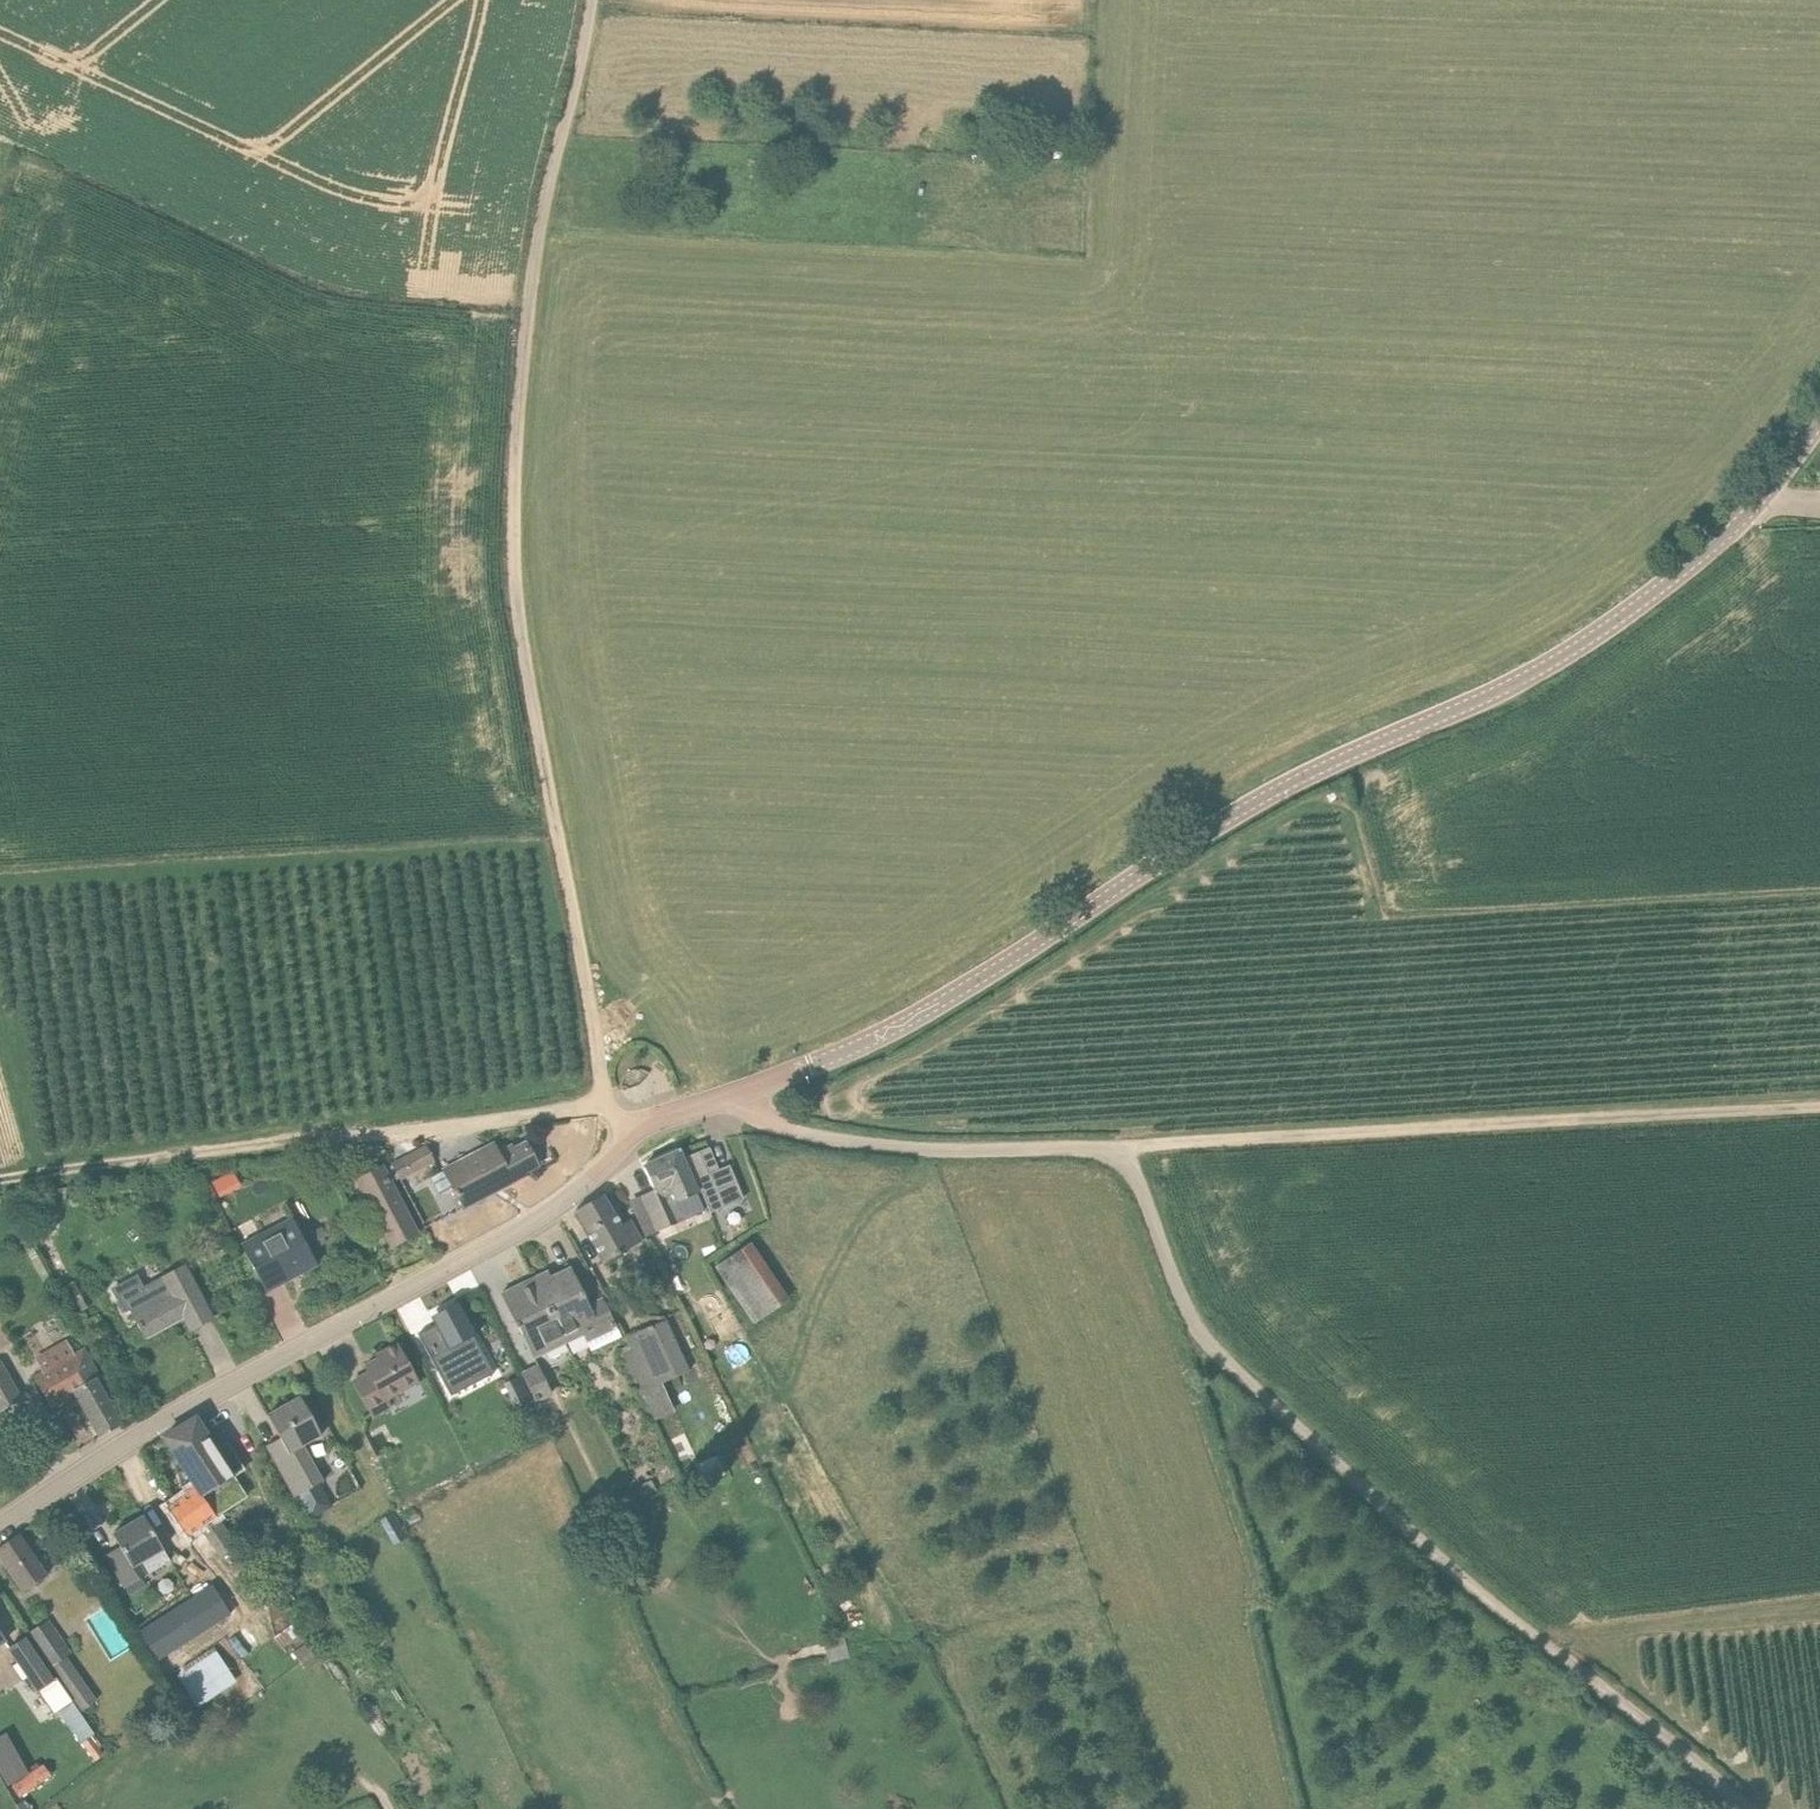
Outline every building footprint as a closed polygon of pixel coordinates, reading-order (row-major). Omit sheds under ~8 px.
[(481,1157),(478,1152),(443,1170),(452,1187),(451,1188),(455,1197),(457,1196),(463,1208),(526,1175),(524,1170),(536,1163),(526,1145),(514,1151),(511,1146),(498,1153),(496,1149),(481,1157)] [(425,1148),(392,1165),(399,1179),(432,1161),(425,1148)] [(678,1150),(642,1167),(655,1195),(642,1201),(656,1232),(675,1224),(667,1207),(697,1193),(678,1150)] [(392,1246),(416,1234),(381,1167),(357,1179),(392,1246)] [(746,1227),(722,1173),(700,1182),(710,1204),(699,1209),(714,1241),(746,1227)] [(620,1225),(602,1195),(575,1210),(605,1262),(642,1241),(630,1220),(620,1225)] [(316,1265),(291,1218),(241,1245),(266,1292),(314,1265),(314,1266),(316,1265)] [(224,1242),(217,1227),(206,1232),(213,1247),(224,1242)] [(311,1244),(314,1242),(323,1238),(327,1236),(322,1227),(307,1235),(311,1244)] [(757,1319),(795,1293),(753,1234),(716,1260),(757,1319)] [(184,1267),(164,1277),(143,1287),(137,1275),(110,1289),(116,1301),(118,1300),(125,1313),(131,1310),(145,1338),(184,1317),(191,1329),(211,1318),(184,1267)] [(588,1306),(570,1269),(551,1278),(548,1271),(534,1278),(565,1342),(582,1334),(585,1341),(615,1326),(602,1299),(588,1306)] [(533,1358),(565,1342),(534,1278),(500,1294),(516,1328),(518,1327),(533,1358)] [(67,1302),(80,1295),(74,1282),(60,1289),(67,1302)] [(719,1284),(698,1300),(731,1347),(753,1332),(719,1284)] [(433,1326),(416,1335),(450,1397),(494,1373),(473,1336),(474,1336),(456,1303),(429,1318),(433,1326)] [(629,1349),(621,1352),(639,1393),(688,1372),(664,1321),(624,1338),(629,1349)] [(372,1417),(389,1407),(384,1401),(417,1382),(396,1344),(375,1355),(377,1359),(364,1366),(368,1373),(353,1381),(372,1417)] [(119,1425),(94,1380),(97,1378),(82,1352),(74,1357),(37,1380),(52,1406),(74,1391),(100,1438),(120,1426),(119,1424),(119,1425)] [(1,1411),(20,1400),(0,1364),(0,1418),(4,1416),(1,1411)] [(538,1366),(521,1374),(534,1401),(551,1393),(538,1366)] [(525,1384),(521,1375),(505,1383),(509,1392),(525,1384)] [(331,1507),(318,1483),(321,1482),(301,1445),(320,1435),(300,1397),(267,1415),(279,1438),(265,1445),(294,1496),(297,1495),(310,1519),(331,1507)] [(163,1437),(195,1487),(187,1492),(188,1494),(190,1498),(199,1493),(216,1514),(245,1496),(231,1474),(243,1467),(232,1451),(220,1458),(195,1418),(163,1437)] [(634,1487),(640,1498),(656,1491),(650,1480),(634,1487)] [(188,1537),(200,1528),(217,1516),(216,1514),(199,1493),(190,1498),(188,1494),(168,1508),(188,1537)] [(394,1513),(380,1521),(387,1534),(401,1526),(394,1513)] [(143,1516),(112,1534),(119,1547),(105,1555),(124,1588),(145,1576),(144,1576),(169,1561),(162,1549),(143,1516)] [(0,1547),(0,1558),(23,1592),(17,1596),(40,1628),(30,1635),(50,1663),(68,1650),(41,1612),(57,1601),(42,1579),(46,1576),(32,1557),(57,1539),(42,1517),(0,1547)] [(222,1558),(236,1548),(225,1529),(209,1540),(222,1558)] [(162,1653),(234,1614),(218,1584),(146,1623),(162,1653)] [(110,1661),(132,1651),(111,1606),(89,1616),(110,1661)] [(274,1638),(282,1648),(299,1635),(291,1625),(274,1638)] [(850,1657),(849,1650),(845,1636),(825,1642),(830,1659),(831,1662),(850,1657)] [(9,1648),(7,1649),(16,1663),(11,1666),(21,1682),(27,1678),(37,1692),(55,1719),(59,1716),(64,1712),(74,1706),(74,1705),(72,1702),(55,1678),(52,1680),(44,1667),(24,1638),(23,1639),(9,1648)] [(197,1703),(239,1681),(217,1640),(175,1662),(197,1703)] [(303,1644),(292,1653),(305,1668),(316,1659),(303,1644)] [(66,1660),(54,1669),(83,1710),(95,1701),(66,1660)] [(93,1733),(74,1706),(64,1712),(59,1716),(78,1744),(81,1742),(89,1736),(93,1733)] [(102,1754),(89,1736),(81,1742),(93,1760),(102,1754)] [(36,1762),(26,1769),(28,1774),(10,1786),(12,1789),(8,1791),(13,1799),(17,1797),(18,1798),(51,1776),(43,1764),(39,1766),(36,1762)] [(19,1808),(29,1808),(24,1800),(16,1804),(19,1808)]
